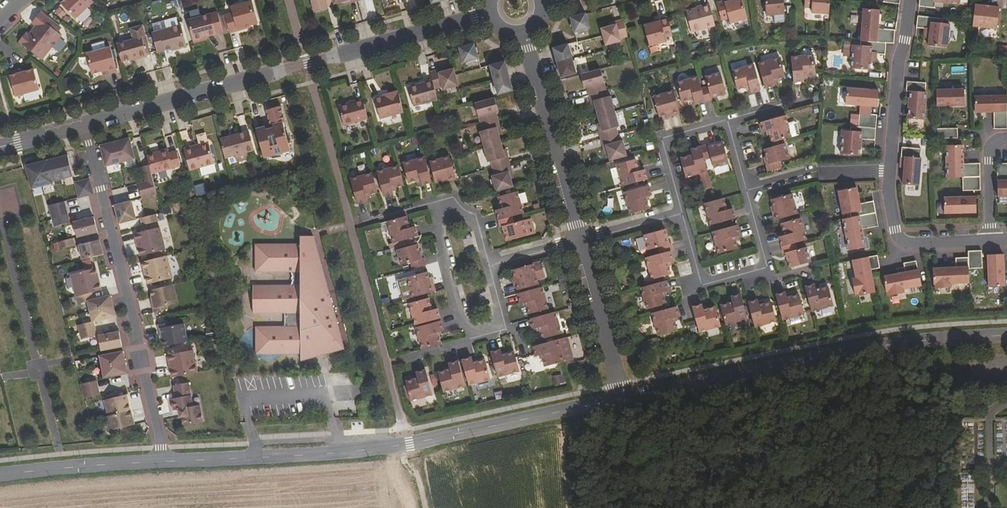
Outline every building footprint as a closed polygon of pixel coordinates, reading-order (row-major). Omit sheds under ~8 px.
[(61,4),(75,19),(93,2),(91,0),(65,0),(61,4)] [(314,12),(328,8),(328,6),(327,3),(334,1),(334,4),(343,2),(349,0),(311,0),(314,12)] [(723,20),(730,18),(731,23),(748,18),(743,0),(734,0),(732,0),(726,2),(725,0),(717,2),(723,20)] [(767,15),(785,14),(784,0),(766,0),(767,15)] [(805,7),(812,8),(812,12),(829,13),(831,0),(806,0),(805,7)] [(919,6),(935,8),(935,1),(960,4),(961,0),(920,0),(919,6)] [(258,23),(252,1),(231,6),(232,12),(225,14),(229,32),(250,27),(250,25),(258,23)] [(687,10),(692,31),(716,25),(710,4),(687,10)] [(975,5),(972,26),(997,29),(999,8),(975,5)] [(880,11),(863,9),(861,41),(886,43),(890,43),(894,44),(895,30),(878,29),(880,11)] [(19,42),(42,60),(61,35),(48,25),(52,21),(41,12),(32,23),(37,27),(35,30),(34,29),(28,36),(26,34),(19,42)] [(587,29),(590,28),(586,13),(571,17),(575,32),(582,30),(583,32),(588,31),(587,29)] [(193,40),(216,33),(211,14),(188,20),(193,40)] [(942,19),(918,16),(917,28),(930,29),(928,46),(947,48),(949,24),(941,24),(942,19)] [(667,41),(666,36),(673,34),(668,17),(661,19),(661,21),(645,25),(650,46),(667,41)] [(628,36),(624,21),(609,25),(601,27),(603,34),(606,45),(621,41),(621,38),(628,36)] [(139,59),(147,57),(147,55),(151,54),(143,25),(131,29),(134,40),(117,44),(122,62),(133,59),(139,57),(139,59)] [(172,50),(187,46),(181,25),(152,33),(158,52),(172,48),(172,50)] [(860,46),(853,45),(851,69),(870,71),(871,54),(885,55),(886,43),(861,41),(860,46)] [(472,62),(471,60),(479,58),(475,43),(460,47),(464,63),(466,62),(467,64),(472,62)] [(577,73),(575,66),(573,60),(573,58),(572,57),(571,51),(569,44),(553,48),(558,62),(562,77),(577,73)] [(103,75),(117,71),(110,47),(87,54),(92,74),(103,71),(103,75)] [(816,74),(814,55),(792,57),(794,82),(804,81),(804,75),(816,74)] [(786,76),(780,57),(759,63),(765,88),(775,85),(774,80),(786,76)] [(492,72),(494,78),(494,80),(509,75),(505,61),(490,65),(492,72)] [(761,89),(755,64),(733,71),(738,89),(750,86),(752,92),(761,89)] [(454,68),(446,70),(431,74),(433,79),(435,88),(443,86),(443,89),(459,85),(456,75),(454,68)] [(600,123),(604,137),(608,152),(610,161),(628,156),(623,140),(620,141),(618,133),(617,127),(619,126),(615,111),(611,95),(608,96),(606,89),(601,68),(581,73),(585,87),(587,87),(590,86),(592,93),(596,107),(598,115),(600,123)] [(15,96),(39,90),(34,70),(24,72),(23,69),(9,72),(15,96)] [(702,88),(706,101),(713,99),(712,97),(727,93),(721,73),(706,77),(709,86),(702,88)] [(513,90),(509,75),(494,80),(495,82),(496,87),(498,94),(513,90)] [(702,88),(699,77),(677,82),(683,101),(694,98),(696,104),(706,101),(702,88)] [(435,88),(433,79),(408,86),(414,105),(438,98),(435,88)] [(910,92),(908,119),(924,120),(926,93),(925,93),(926,83),(907,82),(906,92),(910,92)] [(879,91),(847,88),(846,105),(878,107),(879,91)] [(964,89),(937,90),(937,106),(964,105),(964,89)] [(375,99),(380,118),(404,112),(398,90),(389,93),(389,95),(385,96),(375,99)] [(654,96),(660,116),(680,111),(674,90),(654,96)] [(975,113),(994,112),(994,129),(1006,129),(1006,98),(1006,96),(974,97),(975,113)] [(502,141),(499,133),(496,119),(493,112),(496,111),(498,111),(495,97),(475,102),(481,123),(483,131),(480,131),(484,146),(488,162),(491,161),(493,168),(495,175),(492,175),(497,192),(514,187),(511,178),(508,163),(504,149),(502,141)] [(339,106),(345,125),(369,118),(363,99),(339,106)] [(265,158),(291,150),(284,124),(286,123),(282,108),(268,112),(271,124),(273,124),(275,127),(267,129),(266,126),(257,128),(265,158)] [(858,127),(876,129),(877,115),(859,114),(858,127)] [(773,142),(792,137),(786,115),(761,122),(764,132),(770,130),(773,142)] [(858,127),(851,126),(850,131),(843,130),(841,153),(860,155),(861,138),(875,139),(876,129),(858,127)] [(938,129),(938,139),(958,138),(958,128),(938,129)] [(226,157),(254,150),(249,130),(220,138),(226,157)] [(200,144),(193,146),(194,148),(209,143),(206,132),(197,135),(200,144)] [(129,138),(100,146),(106,166),(135,159),(129,138)] [(709,146),(709,144),(701,146),(705,159),(712,157),(715,167),(729,163),(723,142),(709,146)] [(184,148),(190,169),(215,162),(209,143),(194,148),(193,146),(184,148)] [(769,163),(767,164),(769,171),(781,167),(780,160),(790,158),(785,143),(765,149),(769,163)] [(980,177),(980,163),(963,164),(963,145),(947,146),(947,178),(980,177)] [(681,158),(687,177),(708,171),(705,159),(701,146),(692,149),(693,154),(681,158)] [(920,149),(902,148),(901,158),(905,158),(903,185),(919,186),(921,159),(920,159),(920,149)] [(152,174),(180,166),(176,152),(169,154),(168,151),(147,156),(149,165),(152,174)] [(433,158),(436,168),(429,170),(432,182),(432,183),(440,181),(439,179),(454,175),(448,154),(433,158)] [(53,184),(52,182),(73,176),(68,156),(26,166),(32,189),(53,184)] [(429,170),(425,157),(404,163),(409,182),(421,179),(422,184),(432,182),(429,170)] [(623,186),(648,179),(645,169),(640,171),(636,159),(617,164),(623,186)] [(997,164),(998,181),(998,197),(1006,197),(1006,164),(997,164)] [(152,174),(149,165),(142,167),(146,182),(138,184),(142,198),(157,194),(152,174)] [(394,193),(393,188),(405,184),(399,165),(378,171),(384,196),(394,193)] [(354,182),(360,202),(379,197),(374,177),(354,182)] [(980,177),(963,177),(963,191),(981,191),(980,177)] [(90,179),(75,183),(79,198),(94,194),(90,179)] [(649,185),(625,192),(631,213),(650,208),(647,196),(652,194),(649,185)] [(126,191),(128,197),(137,195),(135,188),(126,191)] [(847,214),(848,218),(876,213),(874,201),(859,204),(856,188),(837,191),(842,215),(847,214)] [(777,219),(798,213),(792,193),(772,199),(777,219)] [(92,217),(101,215),(96,194),(88,196),(90,205),(89,205),(92,217)] [(514,194),(494,199),(499,219),(512,216),(520,214),(514,194)] [(944,214),(976,213),(976,197),(944,198),(944,214)] [(716,200),(705,203),(711,224),(736,218),(733,208),(728,209),(724,198),(716,200)] [(132,201),(115,206),(119,223),(136,219),(132,201)] [(49,205),(51,213),(66,209),(64,202),(49,205)] [(51,213),(53,220),(68,216),(66,209),(51,213)] [(848,218),(843,219),(849,251),(865,248),(861,230),(878,226),(876,213),(848,218)] [(156,214),(141,218),(143,225),(158,222),(156,214)] [(416,226),(410,227),(407,215),(388,221),(394,242),(418,236),(416,226)] [(68,216),(53,220),(55,227),(70,223),(68,216)] [(524,220),(514,223),(512,216),(499,219),(501,227),(503,226),(507,240),(528,235),(524,220)] [(94,217),(73,222),(77,237),(98,232),(94,217)] [(785,235),(780,236),(782,246),(795,243),(807,239),(801,218),(782,223),(785,235)] [(735,236),(740,234),(738,225),(713,231),(719,253),(738,248),(735,236)] [(160,228),(135,234),(141,256),(166,250),(160,228)] [(649,249),(659,246),(661,253),(671,251),(674,250),(672,243),(670,243),(666,229),(645,234),(649,249)] [(314,235),(301,236),(301,244),(302,264),(322,264),(314,235)] [(73,238),(58,242),(60,249),(75,246),(73,238)] [(99,240),(79,245),(83,260),(103,255),(99,240)] [(414,268),(426,265),(424,257),(422,258),(418,243),(397,249),(402,264),(412,262),(414,268)] [(807,247),(797,249),(795,243),(782,246),(784,253),(786,253),(790,267),(811,261),(807,247)] [(301,244),(256,245),(257,273),(293,272),(295,278),(293,285),(255,286),(256,313),(287,313),(288,326),(259,327),(259,354),(302,353),(301,360),(307,359),(307,357),(333,350),(334,352),(345,349),(322,264),(302,264),(301,244)] [(661,253),(647,257),(653,279),(672,273),(668,262),(674,260),(671,251),(661,253)] [(982,251),(968,251),(969,269),(983,268),(982,251)] [(1005,287),(1004,254),(988,255),(989,287),(1005,287)] [(167,256),(142,262),(148,284),(173,278),(167,256)] [(878,256),(853,260),(856,278),(852,279),(855,295),(859,294),(859,296),(875,293),(871,274),(871,270),(880,268),(878,256)] [(951,284),(970,283),(968,258),(956,258),(956,268),(933,269),(934,285),(935,285),(936,289),(952,288),(951,284)] [(905,270),(883,276),(886,291),(888,291),(889,295),(904,292),(904,288),(921,285),(918,269),(916,260),(904,261),(905,270)] [(521,289),(541,283),(540,277),(547,275),(543,261),(515,269),(517,276),(521,289)] [(71,275),(77,297),(92,293),(101,290),(96,268),(71,275)] [(413,297),(434,291),(428,271),(408,277),(413,297)] [(663,292),(669,290),(667,280),(642,287),(648,309),(667,304),(663,292)] [(805,286),(812,311),(834,305),(829,286),(817,289),(815,284),(805,286)] [(174,285),(151,290),(154,301),(152,302),(155,312),(168,309),(167,305),(178,303),(174,285)] [(520,293),(518,293),(521,303),(526,301),(530,313),(549,308),(543,287),(520,293)] [(776,294),(783,319),(805,313),(799,294),(787,297),(786,292),(776,294)] [(90,311),(113,306),(111,296),(93,300),(92,293),(77,297),(78,304),(88,302),(90,311)] [(721,305),(726,324),(748,318),(741,294),(731,296),(733,302),(721,305)] [(429,298),(410,303),(416,325),(428,321),(441,318),(438,308),(432,310),(429,298)] [(749,302),(755,327),(777,321),(772,302),(760,305),(758,299),(749,302)] [(693,307),(700,331),(721,325),(716,307),(704,310),(703,304),(693,307)] [(90,311),(93,322),(116,316),(113,306),(90,311)] [(674,317),(680,315),(677,306),(653,313),(659,334),(678,329),(674,317)] [(556,319),(546,322),(544,315),(532,318),(534,325),(536,325),(540,339),(560,333),(556,319)] [(440,325),(443,325),(441,318),(428,321),(430,328),(420,331),(424,346),(445,340),(440,325)] [(80,332),(95,328),(93,322),(79,325),(80,332)] [(173,326),(172,322),(159,325),(161,336),(162,335),(164,346),(188,342),(184,324),(173,326)] [(95,328),(80,332),(82,339),(97,335),(95,328)] [(98,336),(101,351),(122,347),(119,332),(98,336)] [(546,366),(574,358),(568,337),(534,346),(537,356),(542,354),(546,366)] [(515,346),(495,351),(501,371),(520,366),(515,346)] [(307,359),(334,352),(333,350),(307,357),(307,359)] [(193,351),(168,355),(173,377),(197,373),(193,351)] [(100,356),(102,367),(125,363),(123,352),(100,356)] [(463,360),(469,384),(491,378),(486,360),(474,363),(472,357),(463,360)] [(434,368),(439,388),(459,383),(454,362),(434,368)] [(125,363),(102,367),(104,377),(127,373),(125,363)] [(417,372),(419,378),(406,381),(412,400),(433,394),(426,370),(417,372)] [(554,386),(564,383),(562,373),(551,376),(554,386)] [(81,385),(83,392),(98,388),(96,381),(81,385)] [(189,383),(174,386),(176,398),(172,399),(174,410),(179,410),(180,417),(182,417),(184,426),(203,422),(200,405),(193,407),(189,383)] [(98,388),(83,392),(85,399),(100,395),(98,388)] [(127,395),(105,400),(109,416),(131,411),(127,395)] [(131,411),(109,416),(105,417),(109,431),(134,425),(131,411)] [(996,424),(996,437),(1006,437),(1006,423),(996,424)]
